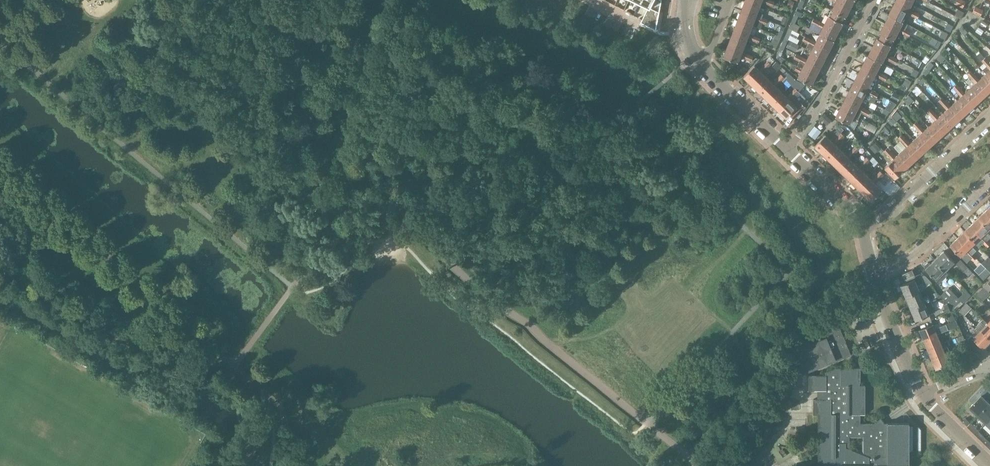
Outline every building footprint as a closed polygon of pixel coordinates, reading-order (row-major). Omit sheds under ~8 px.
[(639,5),(647,9),(649,7),(650,8),(652,3),(660,7),(662,0),(641,0),(639,5)] [(844,16),(845,17),(850,8),(842,3),(842,2),(840,0),(837,0),(836,1),(832,10),(834,11),(844,16)] [(893,5),(902,10),(903,8),(908,10),(909,8),(911,3),(905,0),(896,0),(893,5)] [(763,14),(757,12),(759,6),(745,1),(742,10),(751,14),(750,15),(755,17),(754,19),(760,22),(762,17),(763,14)] [(642,19),(641,22),(656,30),(660,12),(660,7),(652,3),(650,8),(649,7),(647,9),(642,19)] [(893,5),(889,14),(903,21),(902,21),(907,12),(908,10),(903,8),(902,10),(893,5)] [(750,15),(751,14),(742,10),(738,19),(752,25),(754,19),(755,17),(750,15)] [(843,22),(841,21),(844,16),(834,11),(831,16),(829,15),(825,24),(824,26),(828,29),(829,27),(838,31),(843,22)] [(954,26),(959,18),(948,13),(944,21),(954,26)] [(889,15),(885,23),(893,27),(894,26),(899,28),(900,26),(903,21),(889,14),(889,15)] [(735,29),(743,32),(743,34),(748,36),(749,34),(752,25),(738,19),(735,29)] [(889,44),(892,38),(894,39),(898,30),(899,28),(894,26),(893,27),(885,23),(880,32),(882,33),(879,38),(889,44)] [(823,28),(820,33),(834,40),(838,31),(829,27),(828,29),(824,26),(823,28)] [(743,32),(735,29),(731,37),(745,43),(747,38),(748,36),(743,34),(743,32)] [(816,42),(815,44),(820,47),(821,45),(829,49),(834,40),(820,33),(821,34),(816,42)] [(749,34),(748,36),(747,38),(759,42),(760,38),(749,34)] [(731,37),(727,47),(736,50),(736,52),(741,54),(742,52),(745,43),(731,37)] [(877,38),(873,47),(881,51),(880,53),(885,56),(886,53),(891,45),(889,44),(879,38),(877,38)] [(815,44),(814,46),(812,51),(825,58),(829,49),(821,45),(820,47),(815,44)] [(727,47),(724,56),(738,62),(740,56),(741,54),(736,52),(736,50),(727,47)] [(868,55),(882,62),(884,57),(885,56),(880,53),(881,51),(873,47),(868,55)] [(811,64),(812,62),(820,67),(825,58),(812,51),(807,59),(806,61),(811,64)] [(742,52),(741,54),(740,56),(752,60),(753,56),(742,52)] [(868,55),(863,64),(871,68),(871,70),(875,73),(876,71),(881,62),(882,63),(882,62),(868,55)] [(806,61),(805,63),(803,68),(816,75),(820,67),(812,62),(811,64),(806,61)] [(863,64),(859,73),(872,80),(874,75),(875,73),(871,70),(871,68),(863,64)] [(744,76),(751,83),(758,76),(757,75),(761,71),(759,69),(755,65),(744,76)] [(803,68),(800,72),(798,77),(811,84),(816,75),(803,68)] [(751,83),(758,90),(769,79),(763,73),(761,71),(757,75),(758,76),(751,83)] [(859,73),(854,82),(862,86),(861,88),(866,90),(867,89),(872,80),(859,73)] [(989,91),(989,90),(989,77),(986,73),(978,81),(981,85),(983,84),(989,91)] [(758,90),(765,97),(772,90),(771,89),(775,85),(773,83),(769,79),(758,90)] [(981,85),(978,81),(971,87),(982,98),(989,91),(983,84),(981,85)] [(862,86),(854,82),(850,90),(863,97),(865,92),(866,90),(861,88),(862,86)] [(765,97),(772,104),(783,93),(777,87),(775,85),(771,89),(772,90),(765,97)] [(968,97),(975,104),(982,98),(971,87),(963,94),(967,99),(968,97)] [(850,90),(845,99),(853,103),(852,105),(857,108),(858,106),(863,97),(850,90)] [(805,107),(801,103),(805,98),(799,91),(799,92),(795,96),(791,93),(787,97),(789,98),(785,102),(786,104),(779,110),(787,117),(790,114),(794,118),(805,107)] [(772,104),(779,110),(786,104),(785,102),(789,98),(787,97),(783,93),(772,104)] [(957,100),(968,111),(975,104),(968,97),(967,99),(963,94),(957,100)] [(845,99),(841,107),(854,114),(856,110),(857,108),(852,105),(853,103),(845,99)] [(954,110),(960,117),(968,111),(957,100),(949,108),(953,112),(954,110)] [(854,114),(841,107),(836,116),(849,123),(854,114)] [(943,113),(953,124),(960,117),(954,110),(953,112),(949,108),(943,113)] [(953,124),(943,113),(937,118),(941,122),(940,124),(946,131),(953,124)] [(941,122),(937,118),(929,126),(939,137),(946,131),(940,124),(941,122)] [(939,137),(929,126),(923,132),(927,136),(925,137),(932,144),(939,137)] [(927,136),(923,132),(914,140),(924,151),(932,144),(925,137),(927,136)] [(834,143),(833,142),(825,134),(815,145),(822,152),(829,145),(830,147),(834,143)] [(924,151),(914,140),(908,145),(912,149),(911,150),(917,157),(924,151)] [(837,145),(834,143),(830,147),(829,145),(822,152),(829,159),(840,148),(837,145)] [(908,145),(900,153),(910,164),(917,157),(911,150),(912,149),(908,145)] [(847,155),(840,148),(829,159),(836,166),(843,159),(844,160),(848,156),(847,155)] [(900,153),(894,158),(898,162),(896,164),(903,171),(910,164),(900,153)] [(851,159),(848,156),(844,160),(843,159),(836,166),(843,173),(854,162),(851,159)] [(898,162),(894,158),(885,166),(895,177),(903,171),(896,164),(898,162)] [(843,173),(850,180),(857,173),(855,171),(859,167),(858,166),(854,162),(843,173)] [(862,170),(859,167),(855,171),(857,173),(850,180),(857,186),(868,175),(862,170)] [(857,186),(864,193),(871,186),(869,185),(873,181),(872,180),(868,175),(857,186)] [(871,186),(864,193),(871,200),(882,189),(876,184),(873,181),(869,185),(871,186)] [(979,217),(989,228),(989,227),(989,215),(986,210),(979,217)] [(979,217),(972,224),(978,231),(977,232),(981,236),(982,235),(989,228),(979,217)] [(972,224),(965,231),(975,242),(979,246),(983,242),(979,238),(981,236),(977,232),(978,231),(972,224)] [(958,238),(964,244),(963,246),(967,250),(968,248),(975,242),(965,231),(958,238)] [(964,244),(958,238),(950,245),(967,262),(971,258),(969,256),(965,251),(967,250),(963,246),(964,244)] [(944,250),(935,259),(945,270),(955,261),(944,250)] [(945,270),(935,259),(931,263),(930,262),(928,262),(925,265),(925,267),(926,268),(940,282),(949,273),(945,270)] [(960,259),(956,263),(964,272),(968,268),(960,259)] [(918,286),(915,279),(901,285),(906,297),(920,291),(925,288),(927,288),(932,282),(925,275),(921,279),(923,284),(918,286)] [(953,300),(957,296),(949,288),(945,292),(953,300)] [(925,302),(920,291),(906,297),(911,308),(925,302)] [(949,304),(953,300),(945,292),(940,296),(948,303),(949,304)] [(953,309),(961,301),(957,296),(953,300),(949,304),(948,303),(936,308),(939,315),(951,311),(953,309)] [(925,302),(911,308),(916,320),(930,314),(925,302)] [(800,339),(803,347),(787,353),(793,368),(797,377),(836,360),(837,361),(851,355),(842,332),(838,323),(800,339)] [(981,330),(989,339),(989,325),(988,323),(981,330)] [(920,336),(922,337),(923,337),(924,339),(937,334),(933,324),(920,330),(919,331),(918,333),(920,336)] [(981,330),(974,337),(972,335),(968,339),(974,352),(981,345),(984,347),(989,341),(989,339),(981,330)] [(941,343),(937,334),(924,339),(928,349),(941,343)] [(945,353),(941,343),(928,349),(932,358),(945,353)] [(949,362),(945,353),(932,358),(936,368),(949,362)] [(861,415),(866,415),(865,385),(861,384),(860,367),(836,368),(826,372),(826,376),(809,376),(809,391),(818,391),(818,399),(814,399),(814,415),(818,415),(819,465),(878,465),(909,464),(909,423),(884,423),(881,418),(874,423),(861,423),(861,415)] [(978,415),(989,403),(986,399),(988,398),(986,396),(989,392),(989,388),(985,383),(969,399),(973,403),(970,407),(978,415)] [(986,423),(989,419),(989,403),(978,415),(986,423)] [(979,430),(971,423),(967,426),(975,434),(979,431),(979,430)] [(975,434),(983,442),(987,438),(979,431),(975,434)]
